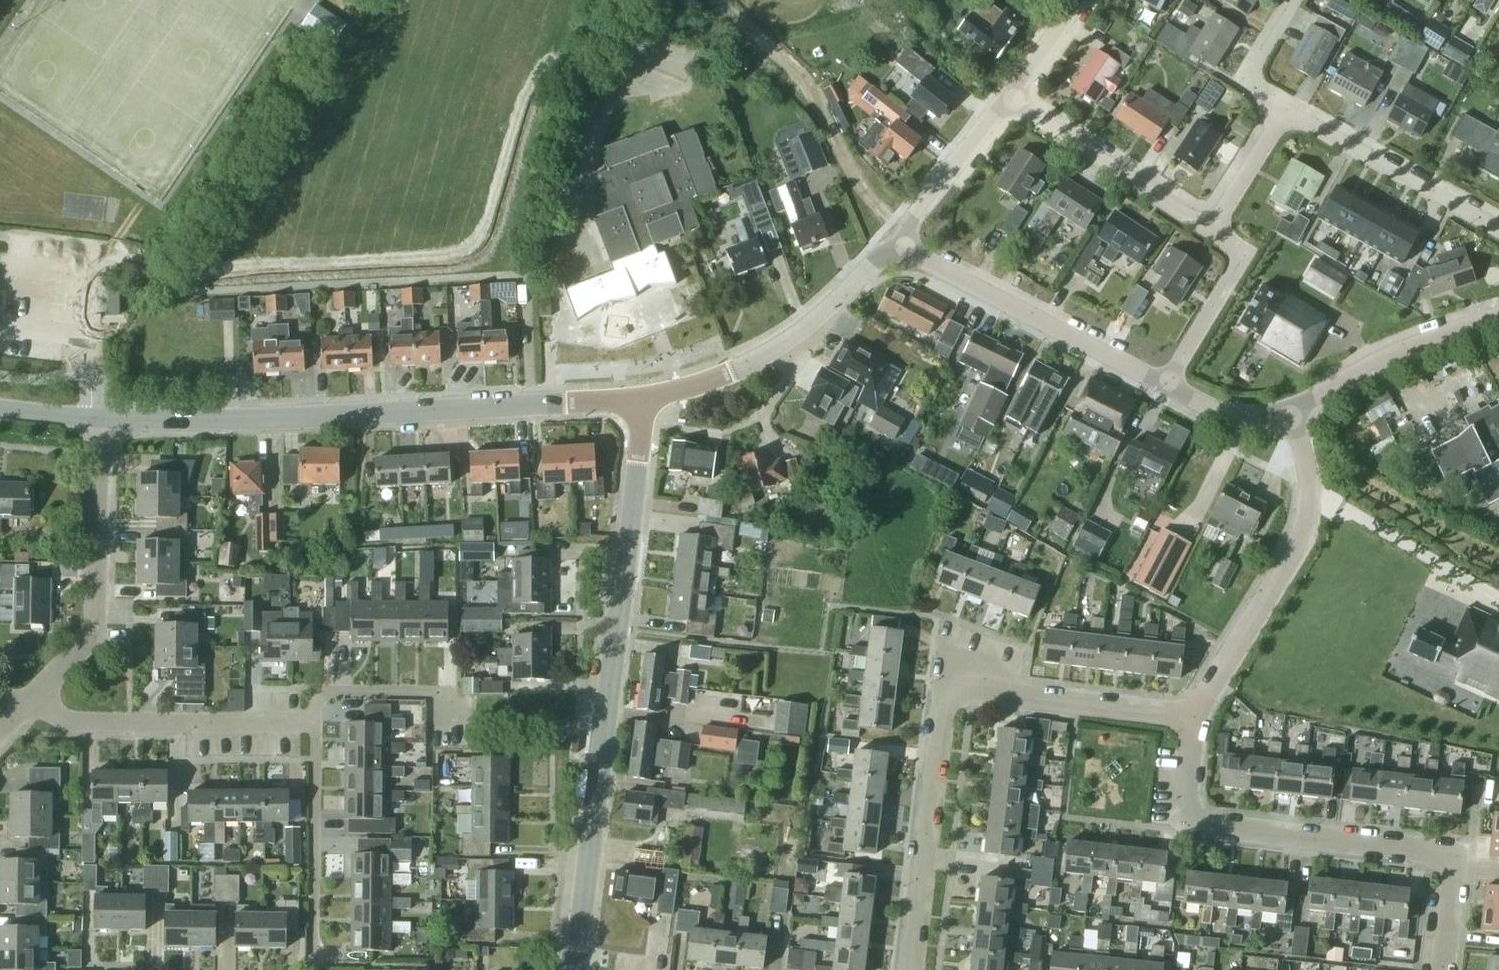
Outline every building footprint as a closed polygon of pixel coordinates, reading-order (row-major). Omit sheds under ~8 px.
[(962,12),(971,0),(960,0),(948,3),(962,12)] [(1023,23),(1006,10),(1003,14),(985,0),(983,0),(971,16),(970,15),(958,31),(997,60),(1009,44),(1008,43),(1023,23)] [(1161,12),(1167,0),(1141,0),(1161,12)] [(1188,17),(1195,7),(1185,0),(1178,11),(1188,17)] [(1256,0),(1221,0),(1246,16),(1256,0)] [(1488,15),(1497,0),(1480,0),(1476,8),(1488,15)] [(347,25),(316,5),(302,25),(333,45),(347,25)] [(1350,7),(1345,17),(1352,21),(1358,11),(1350,7)] [(1407,11),(1400,23),(1411,29),(1418,18),(1407,11)] [(1370,18),(1363,13),(1358,22),(1365,27),(1370,18)] [(1215,67),(1238,30),(1213,14),(1202,32),(1191,25),(1185,34),(1167,23),(1155,41),(1186,60),(1191,52),(1215,67)] [(1312,27),(1311,26),(1290,65),(1314,79),(1335,40),(1339,42),(1345,31),(1318,16),(1312,27)] [(1420,40),(1437,50),(1448,34),(1431,23),(1420,40)] [(1388,60),(1401,67),(1402,68),(1414,45),(1415,44),(1401,36),(1388,60)] [(1474,49),(1453,37),(1442,55),(1463,68),(1474,49)] [(1415,74),(1427,51),(1414,45),(1402,68),(1415,74)] [(1481,45),(1477,52),(1491,59),(1494,53),(1481,45)] [(938,119),(954,99),(928,78),(935,69),(907,47),(895,62),(923,84),(912,98),(913,99),(928,111),(938,119)] [(1123,69),(1130,58),(1113,47),(1106,57),(1096,51),(1072,88),(1095,104),(1105,88),(1113,94),(1120,82),(1112,77),(1119,66),(1123,69)] [(691,66),(698,70),(705,54),(698,51),(691,66)] [(1364,107),(1378,83),(1361,74),(1368,63),(1357,57),(1351,68),(1341,63),(1328,87),(1364,107)] [(1469,73),(1460,68),(1453,81),(1461,86),(1469,73)] [(1224,89),(1211,80),(1195,104),(1209,113),(1224,89)] [(1407,84),(1401,95),(1387,119),(1419,137),(1433,113),(1439,102),(1407,84)] [(865,97),(884,112),(859,144),(886,166),(896,153),(906,160),(921,141),(902,126),(910,116),(873,87),(865,97)] [(1166,122),(1176,129),(1189,110),(1178,103),(1176,107),(1149,89),(1141,101),(1131,95),(1116,118),(1153,142),(1166,122)] [(913,99),(906,108),(921,120),(928,111),(913,99)] [(1439,102),(1433,113),(1440,117),(1446,106),(1439,102)] [(1497,133),(1463,114),(1451,138),(1484,156),(1477,169),(1498,181),(1498,129),(1497,133)] [(845,118),(840,121),(844,130),(850,127),(845,118)] [(1197,171),(1221,136),(1198,121),(1175,156),(1197,171)] [(613,271),(565,289),(577,321),(604,303),(636,297),(636,296),(633,287),(648,286),(676,284),(665,252),(660,254),(657,244),(699,228),(689,201),(716,191),(693,129),(666,140),(662,128),(601,151),(608,170),(597,174),(611,212),(593,218),(606,253),(611,265),(613,271)] [(823,167),(809,133),(789,141),(802,175),(823,167)] [(1020,150),(996,187),(1020,202),(1028,190),(1036,195),(1044,184),(1035,178),(1044,165),(1020,150)] [(1310,200),(1317,189),(1323,178),(1292,161),(1272,200),(1275,202),(1276,206),(1285,210),(1289,209),(1295,213),(1303,197),(1310,200)] [(1065,179),(1049,203),(1052,205),(1034,231),(1030,228),(1018,247),(1034,258),(1046,239),(1062,214),(1085,229),(1102,203),(1065,179)] [(800,249),(802,248),(803,252),(814,248),(812,244),(828,238),(819,216),(817,217),(810,198),(803,201),(795,182),(769,193),(777,213),(785,210),(800,249)] [(1338,186),(1320,219),(1341,231),(1359,198),(1338,186)] [(773,222),(759,187),(747,192),(760,227),(773,222)] [(1359,198),(1341,231),(1361,242),(1379,209),(1359,198)] [(1045,200),(1027,226),(1030,228),(1034,231),(1052,205),(1049,203),(1045,200)] [(1011,238),(1027,213),(1017,206),(1001,230),(1011,238)] [(1379,209),(1361,242),(1381,253),(1399,220),(1379,209)] [(1097,248),(1103,240),(1110,245),(1102,257),(1111,263),(1119,251),(1139,264),(1155,239),(1115,212),(1099,237),(1093,233),(1069,270),(1080,276),(1086,268),(1098,249),(1097,248)] [(1274,232),(1284,237),(1297,245),(1309,221),(1296,214),(1291,225),(1281,219),(1274,232)] [(735,276),(767,264),(750,218),(734,224),(742,246),(726,252),(735,276)] [(1399,220),(1381,253),(1402,265),(1420,232),(1399,220)] [(1319,241),(1315,248),(1326,254),(1330,247),(1319,241)] [(1330,247),(1326,254),(1336,261),(1340,254),(1330,247)] [(1176,306),(1201,268),(1170,248),(1151,276),(1160,282),(1154,291),(1176,306)] [(1394,301),(1394,302),(1407,308),(1418,287),(1421,289),(1430,286),(1433,296),(1475,282),(1466,257),(1463,248),(1438,256),(1441,265),(1425,270),(1427,277),(1422,279),(1411,274),(1398,298),(1397,297),(1394,301)] [(1322,283),(1331,268),(1315,258),(1306,274),(1322,283)] [(1080,276),(1096,287),(1101,278),(1086,268),(1080,276)] [(1358,269),(1353,276),(1363,283),(1368,276),(1358,269)] [(1379,288),(1394,297),(1404,279),(1388,270),(1379,288)] [(515,283),(505,284),(505,300),(516,300),(515,283)] [(948,308),(924,295),(909,287),(908,289),(898,284),(894,292),(888,289),(879,309),(928,335),(936,320),(940,322),(948,308)] [(490,285),(480,286),(480,301),(481,301),(491,301),(490,285)] [(1143,299),(1148,293),(1136,285),(1120,310),(1132,317),(1143,299)] [(1301,367),(1330,318),(1287,292),(1284,297),(1263,285),(1240,324),(1260,336),(1258,341),(1301,367)] [(480,286),(470,287),(470,302),(480,301),(480,286)] [(412,289),(401,290),(402,305),(403,305),(413,305),(412,289)] [(422,289),(412,289),(413,305),(423,304),(422,289)] [(334,309),(345,308),(344,293),(333,294),(334,309)] [(344,293),(345,308),(355,307),(354,293),(344,293)] [(312,295),(290,296),(290,315),(313,314),(312,295)] [(276,297),(277,312),(287,311),(286,296),(276,297)] [(267,313),(277,312),(276,297),(266,297),(267,313)] [(1143,299),(1132,317),(1137,320),(1148,303),(1143,299)] [(236,321),(235,300),(210,301),(210,322),(236,321)] [(491,301),(481,301),(481,315),(482,322),(484,361),(509,360),(507,329),(492,330),(491,301)] [(539,304),(540,316),(551,316),(550,304),(539,304)] [(402,326),(389,327),(389,335),(391,366),(416,365),(414,325),(413,305),(403,305),(404,318),(401,318),(402,326)] [(380,331),(379,314),(368,314),(369,332),(380,331)] [(471,322),(457,323),(457,332),(459,363),(484,361),(482,322),(481,315),(470,316),(471,322)] [(952,350),(964,327),(950,320),(938,342),(952,350)] [(255,373),(280,372),(277,324),(268,325),(268,328),(252,329),(255,373)] [(277,324),(280,372),(305,371),(303,340),(290,341),(289,324),(277,324)] [(414,325),(416,365),(441,364),(439,333),(421,334),(421,325),(414,325)] [(323,370),(348,368),(346,329),(339,329),(339,338),(321,339),(323,370)] [(346,329),(348,368),(373,367),(371,336),(353,337),(353,329),(346,329)] [(1005,393),(1023,356),(974,332),(959,362),(985,375),(955,434),(981,448),(1008,395),(1005,393)] [(894,439),(905,420),(881,406),(900,371),(846,342),(838,355),(835,361),(832,359),(828,366),(864,386),(863,389),(858,402),(877,412),(869,425),(894,439)] [(1032,408),(1052,371),(1035,362),(1020,388),(1021,388),(1006,417),(1028,429),(1037,411),(1032,408)] [(849,408),(858,388),(849,383),(823,369),(812,388),(813,388),(801,409),(833,426),(845,405),(849,408)] [(1039,435),(1069,379),(1052,371),(1032,408),(1037,411),(1028,429),(1039,435)] [(1120,433),(1136,402),(1119,394),(1120,392),(1091,378),(1064,432),(1114,456),(1125,435),(1120,433)] [(1364,402),(1370,411),(1390,399),(1391,399),(1391,398),(1385,389),(1364,402)] [(1490,409),(1489,406),(1464,418),(1471,432),(1431,451),(1446,483),(1471,471),(1488,505),(1498,500),(1498,405),(1490,409)] [(1385,422),(1376,427),(1381,439),(1391,434),(1385,422)] [(1179,452),(1189,432),(1174,424),(1164,444),(1147,436),(1142,447),(1131,441),(1122,460),(1133,465),(1133,466),(1164,481),(1179,452)] [(713,478),(717,448),(706,447),(697,445),(674,441),(670,471),(691,474),(691,476),(713,478)] [(1017,453),(1005,446),(999,459),(1010,465),(1017,453)] [(568,449),(570,483),(585,482),(586,498),(604,497),(603,478),(595,478),(594,447),(568,449)] [(555,483),(570,483),(568,449),(542,450),(544,481),(536,481),(537,500),(556,499),(555,483)] [(300,485),(340,484),(340,450),(300,450),(300,456),(283,456),(284,485),(300,485)] [(494,453),(496,483),(510,482),(510,495),(520,495),(520,481),(519,451),(494,453)] [(755,503),(752,493),(778,485),(777,482),(785,480),(779,461),(768,464),(765,452),(756,454),(754,453),(747,455),(745,457),(742,458),(747,475),(746,477),(748,484),(734,488),(740,508),(755,503)] [(482,483),(496,483),(494,453),(470,454),(471,484),(472,484),(473,497),(483,497),(482,483)] [(424,457),(426,485),(451,484),(450,455),(424,457)] [(921,455),(914,469),(923,474),(930,460),(921,455)] [(402,486),(426,485),(424,457),(400,458),(402,486)] [(874,467),(875,459),(867,457),(865,466),(874,467)] [(375,459),(376,470),(365,471),(365,488),(402,486),(400,458),(375,459)] [(784,462),(790,485),(803,482),(796,458),(784,462)] [(139,496),(179,496),(184,496),(184,495),(193,463),(194,463),(194,462),(163,462),(163,465),(153,465),(153,475),(140,475),(139,496)] [(263,462),(230,463),(231,496),(249,495),(249,516),(255,516),(255,515),(260,515),(260,506),(263,506),(263,495),(265,495),(263,462)] [(944,466),(937,481),(952,488),(959,474),(944,466)] [(967,468),(957,488),(985,502),(995,482),(967,468)] [(223,496),(223,479),(212,479),(212,496),(223,496)] [(30,484),(0,483),(0,533),(1,533),(2,518),(29,519),(30,484)] [(1254,526),(1265,504),(1227,485),(1216,506),(1216,507),(1207,524),(1238,539),(1242,533),(1248,536),(1253,525),(1254,526)] [(707,501),(700,500),(698,515),(706,516),(721,518),(724,488),(709,486),(707,501)] [(1013,501),(998,494),(991,507),(1006,514),(1013,501)] [(179,497),(139,496),(139,518),(163,518),(163,530),(187,530),(188,510),(179,510),(179,497)] [(1080,516),(1062,506),(1048,532),(1066,541),(1080,516)] [(1013,510),(1007,521),(1013,524),(1019,513),(1013,510)] [(1144,512),(1136,527),(1144,531),(1152,516),(1144,512)] [(269,542),(271,542),(285,540),(284,514),(269,515),(269,542)] [(260,515),(255,515),(255,516),(256,552),(270,552),(271,552),(271,542),(269,542),(269,515),(260,515)] [(706,516),(705,523),(736,527),(737,527),(738,521),(721,518),(706,516)] [(484,541),(483,519),(463,519),(464,542),(484,541)] [(1087,519),(1074,545),(1099,558),(1112,532),(1087,519)] [(529,522),(517,523),(517,540),(529,539),(529,522)] [(762,525),(741,522),(739,536),(760,539),(762,525)] [(680,535),(677,563),(713,567),(715,548),(733,551),(736,527),(705,523),(700,523),(698,537),(680,535)] [(590,524),(576,524),(576,536),(590,536),(590,524)] [(428,526),(429,538),(454,536),(453,525),(428,526)] [(428,526),(404,528),(405,539),(429,538),(428,526)] [(380,541),(405,539),(404,528),(380,529),(380,541)] [(1162,528),(1133,582),(1163,598),(1192,544),(1162,528)] [(187,551),(187,530),(163,530),(163,542),(139,542),(139,563),(179,564),(179,563),(179,550),(187,551)] [(969,562),(966,561),(951,555),(957,540),(948,536),(942,553),(945,554),(934,582),(958,591),(969,562)] [(460,543),(460,562),(473,562),(494,562),(494,543),(460,543)] [(969,562),(958,591),(981,600),(992,571),(989,569),(974,564),(980,548),(972,545),(966,561),(969,562)] [(219,548),(216,567),(232,569),(235,550),(219,548)] [(550,560),(540,560),(540,551),(520,551),(520,560),(513,560),(513,573),(497,573),(497,582),(550,582),(550,560)] [(16,562),(29,562),(29,554),(16,553),(16,562)] [(992,571),(981,600),(1005,609),(1016,579),(1012,578),(1018,563),(1019,561),(1004,556),(1003,557),(995,554),(989,569),(992,571)] [(1224,591),(1237,567),(1223,560),(1211,584),(1224,591)] [(473,562),(460,562),(460,581),(473,581),(473,562)] [(187,563),(179,563),(179,564),(139,563),(139,585),(162,585),(162,597),(187,597),(187,563)] [(674,591),(709,595),(712,576),(729,578),(730,569),(713,567),(677,563),(674,591)] [(1018,563),(1012,578),(1016,579),(1005,609),(1028,618),(1039,588),(1021,581),(1027,566),(1018,563)] [(50,580),(29,580),(29,566),(0,565),(0,589),(15,590),(15,624),(49,625),(50,580)] [(290,575),(264,575),(264,590),(290,590),(290,575)] [(234,576),(234,588),(242,588),(242,576),(234,576)] [(336,632),(351,632),(351,641),(376,641),(376,603),(371,602),(358,602),(358,582),(348,582),(347,602),(336,602),(336,632)] [(376,603),(376,641),(400,641),(400,603),(395,603),(382,603),(382,582),(372,582),(371,602),(376,603)] [(400,603),(400,641),(424,642),(424,603),(419,603),(406,603),(406,583),(395,582),(395,603),(400,603)] [(536,615),(550,615),(550,582),(497,582),(498,608),(498,614),(502,614),(536,614),(536,615)] [(419,583),(419,603),(424,603),(424,642),(448,642),(448,603),(430,603),(430,583),(419,583)] [(325,588),(325,600),(334,600),(334,588),(325,588)] [(709,595),(674,591),(670,619),(688,621),(686,634),(714,637),(716,616),(707,615),(709,595)] [(1167,603),(1178,608),(1182,600),(1171,595),(1167,603)] [(1122,596),(1119,621),(1131,622),(1134,598),(1134,597),(1132,597),(1122,596)] [(262,632),(262,602),(244,602),(244,632),(262,632)] [(1468,606),(1451,645),(1444,642),(1445,641),(1417,629),(1407,652),(1435,664),(1435,663),(1458,674),(1456,679),(1498,699),(1498,620),(1468,606)] [(282,612),(262,612),(262,661),(291,661),(291,608),(282,608),(282,612)] [(299,608),(291,608),(291,661),(320,661),(320,644),(313,644),(313,612),(299,612),(299,608)] [(324,608),(324,631),(335,631),(335,608),(334,608),(325,608),(324,608)] [(502,620),(502,614),(498,614),(498,608),(462,608),(462,620),(479,620),(502,620)] [(214,618),(206,618),(206,614),(181,613),(181,625),(157,625),(157,647),(197,647),(197,634),(206,634),(206,630),(214,630),(214,618)] [(1074,634),(1075,634),(1077,616),(1065,614),(1062,633),(1046,631),(1043,662),(1070,665),(1074,634)] [(1074,634),(1070,665),(1097,669),(1101,637),(1102,637),(1104,619),(1092,617),(1089,636),(1075,634),(1074,634)] [(502,620),(479,620),(462,620),(462,632),(502,632),(502,620)] [(1101,637),(1097,669),(1125,672),(1128,641),(1129,641),(1131,622),(1119,621),(1117,639),(1102,637),(1101,637)] [(1155,644),(1156,644),(1158,625),(1146,624),(1144,642),(1129,641),(1128,641),(1125,672),(1152,675),(1155,644)] [(1171,646),(1156,644),(1155,644),(1152,675),(1179,679),(1185,629),(1173,627),(1171,646)] [(851,655),(867,657),(868,653),(899,657),(902,632),(871,628),(869,648),(852,646),(851,655)] [(551,658),(551,636),(551,629),(534,629),(534,636),(513,636),(513,649),(498,649),(498,657),(498,658),(551,658)] [(709,661),(712,648),(691,645),(689,659),(709,661)] [(205,697),(205,681),(205,661),(197,661),(197,647),(157,647),(157,668),(175,669),(174,697),(205,697)] [(865,678),(896,682),(899,657),(868,653),(867,657),(866,673),(849,671),(848,680),(864,682),(865,678)] [(689,688),(691,672),(678,670),(678,674),(664,672),(666,657),(645,654),(642,682),(689,688)] [(498,657),(485,658),(485,669),(498,670),(498,667),(498,658),(498,657)] [(551,658),(498,658),(498,667),(513,667),(513,680),(551,680),(551,658)] [(698,676),(690,675),(689,687),(696,688),(698,676)] [(462,678),(462,694),(479,694),(480,694),(480,682),(480,678),(462,678)] [(862,703),(893,707),(896,682),(865,678),(864,682),(862,697),(846,695),(845,704),(861,706),(862,703)] [(502,682),(480,682),(480,694),(502,693),(502,682)] [(689,688),(642,682),(638,710),(658,713),(660,698),(674,700),(674,703),(686,705),(689,688)] [(245,691),(229,691),(229,704),(222,704),(222,712),(245,712),(245,691)] [(1435,695),(1435,697),(1435,699),(1436,700),(1437,702),(1441,704),(1443,704),(1445,704),(1447,703),(1448,701),(1449,700),(1448,698),(1447,696),(1446,695),(1442,693),(1440,692),(1438,692),(1437,693),(1435,695)] [(862,703),(861,706),(859,722),(843,720),(842,729),(859,731),(860,728),(890,732),(893,707),(862,703)] [(346,723),(346,747),(385,747),(385,743),(385,729),(405,730),(405,719),(391,719),(391,704),(365,704),(365,723),(346,723)] [(783,704),(780,735),(804,738),(808,707),(783,704)] [(1026,718),(1024,732),(1000,729),(996,755),(1028,758),(1028,754),(1030,739),(1048,741),(1049,732),(1049,730),(1050,721),(1026,718)] [(1050,721),(1049,730),(1066,732),(1067,723),(1050,721)] [(654,740),(657,725),(636,722),(629,778),(649,781),(651,765),(686,770),(690,745),(654,740)] [(736,751),(736,749),(738,749),(736,763),(757,766),(760,742),(737,739),(738,732),(704,727),(702,746),(736,751)] [(1243,731),(1242,738),(1253,739),(1254,732),(1243,731)] [(1216,733),(1213,754),(1224,755),(1227,755),(1229,735),(1216,733)] [(1271,734),(1270,741),(1280,743),(1281,735),(1271,734)] [(1227,755),(1224,755),(1220,786),(1248,790),(1252,758),(1254,740),(1253,739),(1242,738),(1240,757),(1227,755)] [(848,754),(849,741),(829,739),(827,752),(848,754)] [(1279,761),(1281,743),(1280,743),(1270,741),(1269,741),(1267,760),(1252,758),(1248,790),(1275,793),(1279,761)] [(385,772),(385,767),(385,754),(405,754),(405,743),(385,743),(385,747),(346,747),(346,771),(385,772)] [(1306,765),(1309,746),(1296,744),(1294,763),(1279,761),(1275,793),(1302,796),(1306,765)] [(1440,745),(1437,744),(1430,744),(1428,756),(1438,757),(1440,745)] [(1333,768),(1336,749),(1323,748),(1321,766),(1306,765),(1302,796),(1330,799),(1330,795),(1339,796),(1342,769),(1333,768)] [(836,778),(852,780),(853,776),(884,780),(887,755),(856,751),(853,771),(837,768),(836,778)] [(1342,800),(1350,801),(1377,805),(1381,773),(1384,755),(1371,753),(1369,772),(1345,769),(1342,800)] [(1025,783),(1025,779),(1027,764),(1045,766),(1046,757),(1028,754),(1028,758),(996,755),(994,779),(1025,783)] [(1408,776),(1409,776),(1411,758),(1398,756),(1396,775),(1381,773),(1377,805),(1404,808),(1408,776)] [(473,767),(473,787),(509,787),(509,759),(456,758),(456,767),(473,767)] [(1435,780),(1436,780),(1438,761),(1426,760),(1423,778),(1409,776),(1408,776),(1404,808),(1432,811),(1435,780)] [(1450,781),(1436,780),(1435,780),(1432,811),(1459,814),(1465,764),(1453,763),(1450,781)] [(384,796),(384,791),(384,778),(405,778),(405,767),(385,767),(385,772),(346,771),(345,795),(384,796)] [(30,768),(29,794),(12,794),(12,816),(51,816),(52,803),(60,803),(60,768),(30,768)] [(103,803),(118,803),(118,772),(93,772),(93,803),(93,824),(103,824),(103,803)] [(118,772),(118,803),(135,803),(135,810),(133,810),(133,824),(143,824),(143,772),(118,772)] [(168,772),(143,772),(143,824),(153,824),(153,810),(150,810),(150,803),(168,803),(168,772)] [(850,801),(881,805),(884,780),(853,776),(852,780),(850,795),(834,793),(833,802),(849,804),(850,801)] [(1022,807),(1022,804),(1024,788),(1042,790),(1043,781),(1025,779),(1025,783),(994,779),(991,804),(1022,807)] [(431,780),(426,780),(414,780),(414,791),(431,791),(431,780)] [(473,815),(509,815),(509,787),(473,787),(473,806),(456,806),(455,815),(473,815)] [(648,788),(647,794),(627,792),(623,819),(640,821),(640,824),(656,826),(658,807),(684,810),(686,793),(648,788)] [(264,792),(264,844),(274,844),(274,830),(272,830),(272,823),(290,822),(289,791),(264,792)] [(395,819),(384,819),(384,802),(404,802),(404,791),(384,791),(384,796),(345,795),(345,820),(349,820),(349,833),(395,834),(395,819)] [(205,844),(215,844),(214,792),(189,792),(189,808),(181,808),(182,831),(190,831),(190,823),(204,823),(205,844)] [(239,823),(239,792),(214,792),(215,844),(225,844),(224,823),(239,823)] [(264,792),(239,792),(239,823),(256,823),(256,830),(254,830),(254,844),(264,844),(264,792)] [(745,800),(690,794),(687,816),(743,822),(745,800)] [(824,798),(815,797),(813,804),(823,806),(824,798)] [(847,825),(878,829),(881,805),(850,801),(849,804),(847,820),(831,818),(830,827),(846,829),(847,825)] [(1019,832),(1019,828),(1021,813),(1039,815),(1040,806),(1022,804),(1022,807),(991,804),(988,828),(1019,832)] [(473,815),(472,834),(463,834),(462,856),(490,856),(491,844),(508,844),(509,815),(473,815)] [(48,850),(60,850),(60,829),(51,829),(51,816),(12,816),(12,838),(35,838),(35,849),(35,850),(48,850)] [(847,825),(846,829),(844,844),(828,842),(827,852),(844,854),(845,851),(875,855),(878,829),(847,825)] [(698,868),(703,828),(686,826),(680,866),(698,868)] [(301,865),(300,828),(285,828),(286,865),(301,865)] [(1019,832),(988,828),(985,854),(1016,857),(1018,838),(1036,840),(1036,835),(1037,831),(1019,828),(1019,832)] [(164,861),(177,861),(177,833),(164,833),(164,861)] [(95,863),(95,835),(83,835),(82,862),(95,863)] [(1492,835),(1490,858),(1498,859),(1498,836),(1492,835)] [(391,854),(353,854),(352,878),(391,879),(391,874),(391,861),(412,861),(412,840),(391,840),(391,854)] [(1067,841),(1064,872),(1083,875),(1081,892),(1088,893),(1090,893),(1092,876),(1089,875),(1093,844),(1067,841)] [(205,844),(202,844),(202,861),(215,861),(215,844),(205,844)] [(1093,844),(1089,875),(1092,876),(1108,878),(1106,895),(1112,896),(1115,896),(1117,879),(1114,878),(1117,847),(1093,844)] [(1140,899),(1140,898),(1142,882),(1138,881),(1142,850),(1117,847),(1114,878),(1117,879),(1132,880),(1130,898),(1136,899),(1140,899)] [(48,850),(35,850),(35,849),(23,849),(23,861),(0,861),(0,883),(47,883),(47,870),(48,855),(48,850)] [(653,864),(656,851),(635,849),(634,861),(653,864)] [(224,862),(240,862),(240,850),(224,850),(224,862)] [(1155,901),(1171,903),(1175,865),(1166,863),(1167,853),(1142,850),(1138,881),(1142,882),(1157,883),(1155,901)] [(132,863),(132,854),(124,854),(124,863),(132,863)] [(1033,857),(1032,871),(1052,874),(1054,860),(1033,857)] [(508,860),(496,860),(468,860),(468,881),(477,881),(477,901),(513,901),(514,873),(508,873),(508,860)] [(808,861),(799,860),(797,870),(807,871),(808,861)] [(876,878),(865,877),(866,867),(839,863),(838,877),(844,878),(843,889),(825,887),(824,901),(841,903),(842,900),(873,903),(876,878)] [(96,887),(97,866),(84,865),(84,891),(96,891),(96,896),(95,929),(120,930),(121,896),(108,896),(108,887),(96,887)] [(156,892),(157,866),(144,866),(143,892),(156,892)] [(169,867),(157,866),(156,892),(169,892),(169,867)] [(214,867),(214,876),(227,876),(227,868),(214,867)] [(678,871),(663,869),(658,913),(672,915),(678,871)] [(639,874),(616,871),(612,900),(635,903),(635,902),(652,904),(655,876),(639,874)] [(1032,871),(1030,880),(1031,880),(1030,885),(1050,888),(1052,874),(1032,871)] [(1209,906),(1212,875),(1187,872),(1183,903),(1203,906),(1201,923),(1210,924),(1212,907),(1209,906)] [(391,903),(391,898),(391,885),(411,885),(411,875),(391,874),(391,879),(352,878),(352,903),(391,903)] [(1209,906),(1212,907),(1228,908),(1226,926),(1235,927),(1237,910),(1233,909),(1237,878),(1212,875),(1209,906)] [(226,902),(227,876),(214,876),(214,901),(226,902)] [(239,876),(227,876),(226,902),(239,902),(239,876)] [(1031,880),(1030,880),(1012,878),(1012,881),(982,877),(979,903),(1010,906),(1010,903),(1012,887),(1030,889),(1030,885),(1031,880)] [(795,878),(794,889),(794,893),(808,894),(809,885),(804,879),(795,878)] [(1233,909),(1237,910),(1252,911),(1250,929),(1260,930),(1262,912),(1258,912),(1262,881),(1237,878),(1233,909)] [(1331,913),(1335,881),(1310,878),(1306,910),(1326,912),(1324,930),(1333,931),(1335,913),(1331,913)] [(734,904),(744,906),(747,881),(737,880),(734,904)] [(774,881),(773,888),(788,890),(789,883),(774,881)] [(1290,934),(1295,895),(1286,893),(1287,884),(1262,881),(1258,912),(1262,912),(1277,914),(1275,932),(1290,934)] [(1331,913),(1335,913),(1350,915),(1348,932),(1357,933),(1359,916),(1356,915),(1359,884),(1335,881),(1331,913)] [(47,883),(0,883),(0,904),(23,905),(23,916),(47,917),(47,883)] [(1382,936),(1384,919),(1380,918),(1384,887),(1359,884),(1356,915),(1359,916),(1375,918),(1373,935),(1382,936)] [(1486,885),(1484,908),(1498,910),(1498,887),(1486,885)] [(1409,890),(1384,887),(1380,918),(1384,919),(1399,921),(1397,938),(1407,939),(1409,921),(1406,920),(1409,890)] [(785,914),(788,890),(773,888),(772,888),(769,912),(785,914)] [(1075,892),(1073,911),(1086,912),(1088,893),(1081,892),(1075,892)] [(1103,898),(1101,913),(1110,914),(1112,896),(1106,895),(1103,898)] [(146,897),(121,896),(120,930),(146,930),(146,897)] [(391,927),(391,923),(391,909),(411,909),(411,899),(391,898),(391,903),(352,903),(352,927),(391,927)] [(1140,899),(1136,899),(1133,919),(1168,923),(1170,913),(1140,909),(1141,898),(1140,898),(1140,899)] [(839,924),(870,928),(873,903),(842,900),(841,903),(839,918),(822,916),(821,926),(838,928),(839,924)] [(299,901),(286,901),(276,901),(276,915),(261,914),(261,948),(286,948),(286,932),(298,932),(299,901)] [(513,901),(477,901),(477,920),(467,920),(467,942),(495,942),(495,930),(513,930),(513,901)] [(1010,906),(979,903),(976,927),(1007,931),(1007,927),(1009,912),(1027,914),(1028,905),(1010,903),(1010,906)] [(165,946),(191,947),(191,913),(174,913),(174,905),(166,905),(165,946)] [(192,905),(192,913),(191,913),(191,947),(216,947),(216,914),(215,914),(215,905),(192,905)] [(1418,918),(1419,906),(1411,905),(1409,917),(1418,918)] [(237,906),(237,914),(236,914),(236,947),(261,948),(261,914),(249,914),(249,906),(237,906)] [(1110,916),(1122,917),(1123,908),(1111,907),(1110,916)] [(1484,908),(1481,931),(1498,933),(1498,910),(1484,908)] [(690,911),(678,910),(676,931),(691,933),(688,960),(713,963),(717,932),(713,931),(698,930),(700,912),(690,911)] [(717,932),(713,963),(737,966),(741,935),(738,934),(722,933),(724,915),(715,914),(713,931),(717,932)] [(38,950),(38,937),(47,937),(47,917),(23,916),(23,928),(0,928),(0,950),(38,950)] [(1059,930),(1061,917),(1050,916),(1048,928),(1059,930)] [(740,918),(738,934),(741,935),(737,966),(763,969),(767,938),(747,935),(749,919),(740,918)] [(83,920),(75,920),(74,930),(83,930),(83,920)] [(391,927),(352,927),(351,951),(390,952),(391,933),(411,933),(411,923),(391,923),(391,927)] [(1099,923),(1098,939),(1110,941),(1112,925),(1099,923)] [(819,941),(818,950),(835,952),(836,949),(867,953),(870,928),(839,924),(838,928),(836,943),(819,941)] [(1127,926),(1125,942),(1137,943),(1138,936),(1139,929),(1139,928),(1127,926)] [(976,927),(973,952),(1004,956),(1004,952),(1006,937),(1024,939),(1024,935),(1025,930),(1025,929),(1007,927),(1007,931),(976,927)] [(1306,958),(1309,928),(1294,927),(1291,956),(1306,958)] [(1139,929),(1138,936),(1153,938),(1154,930),(1139,929)] [(1204,947),(1205,937),(1174,934),(1178,945),(1204,947)] [(1231,935),(1231,943),(1241,944),(1242,936),(1231,935)] [(1022,958),(1021,959),(1031,960),(1038,961),(1041,937),(1035,936),(1032,936),(1030,955),(1022,954),(1022,958)] [(1081,956),(1083,938),(1070,936),(1069,955),(1053,953),(1051,969),(1079,969),(1080,956),(1081,956)] [(1205,937),(1204,947),(1219,949),(1219,947),(1220,939),(1205,937)] [(800,948),(818,950),(819,941),(801,939),(800,948)] [(1079,969),(1106,969),(1107,959),(1108,959),(1110,941),(1098,939),(1096,958),(1081,956),(1080,956),(1079,969)] [(1135,962),(1137,943),(1125,942),(1123,961),(1108,959),(1107,959),(1106,969),(1134,969),(1135,962)] [(1135,962),(1134,969),(1162,969),(1164,946),(1152,945),(1150,964),(1135,962)] [(489,948),(478,947),(478,956),(489,956),(489,948)] [(1343,949),(1328,947),(1326,960),(1342,962),(1343,949)] [(1361,959),(1362,949),(1352,948),(1351,958),(1361,959)] [(790,969),(808,969),(810,952),(789,949),(786,969),(790,969)] [(835,952),(833,968),(816,966),(815,969),(865,969),(867,953),(836,949),(835,952)] [(47,963),(38,963),(38,950),(0,950),(0,969),(56,969),(56,963),(47,963)] [(444,950),(444,961),(450,961),(455,957),(455,950),(444,950)] [(69,952),(68,968),(83,969),(84,953),(69,952)] [(1022,954),(1004,952),(1004,956),(973,952),(971,969),(1002,969),(1003,961),(1021,963),(1021,959),(1022,958),(1022,954)] [(1487,969),(1498,969),(1498,958),(1491,957),(1489,957),(1487,969)] [(1038,961),(1031,960),(1029,969),(1040,969),(1042,961),(1038,961)]
